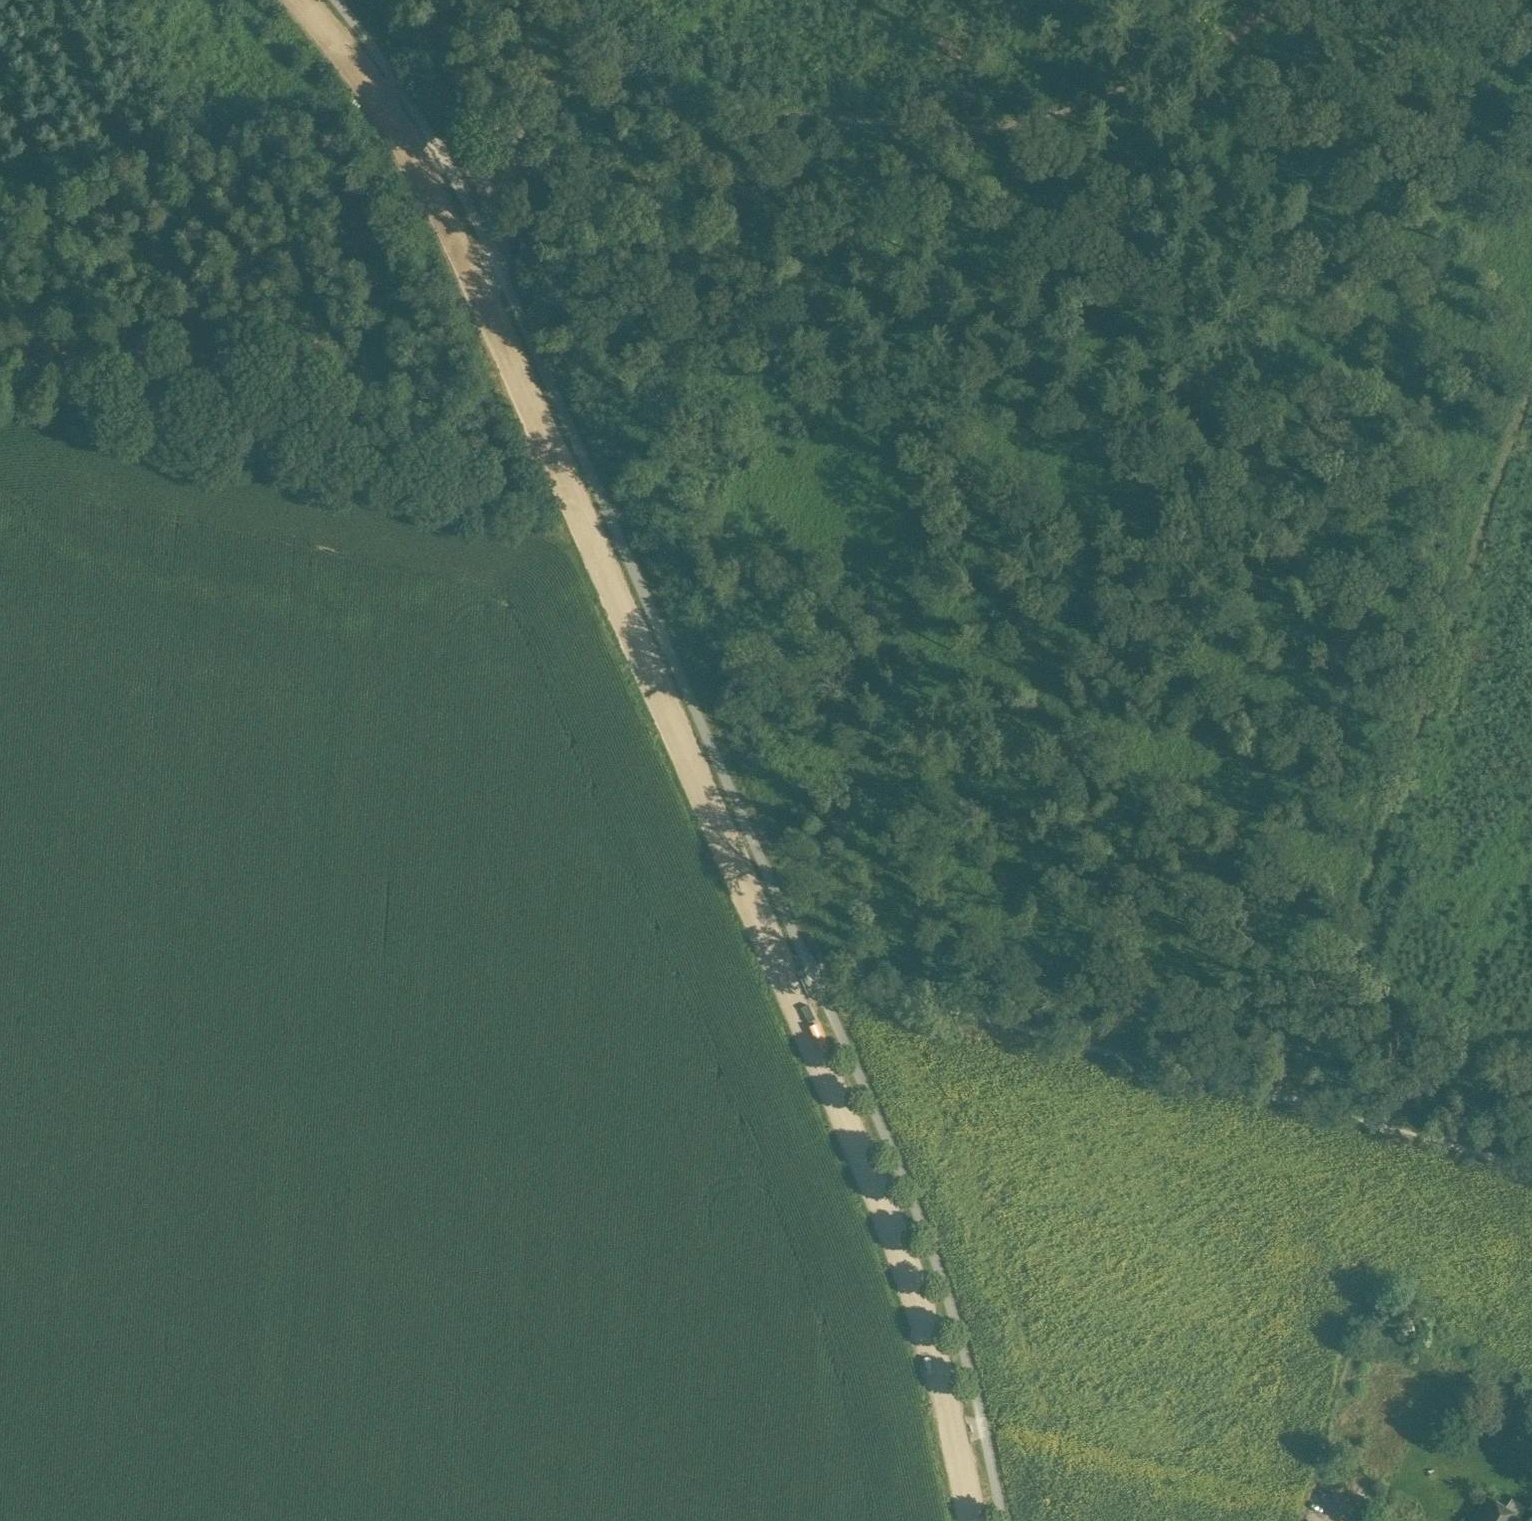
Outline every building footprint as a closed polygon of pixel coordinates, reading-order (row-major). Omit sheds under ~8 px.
[(1475,1520),(1523,1520),(1507,1511),(1488,1499),(1475,1520)] [(1507,1511),(1523,1520),(1529,1512),(1513,1502),(1507,1511)]
